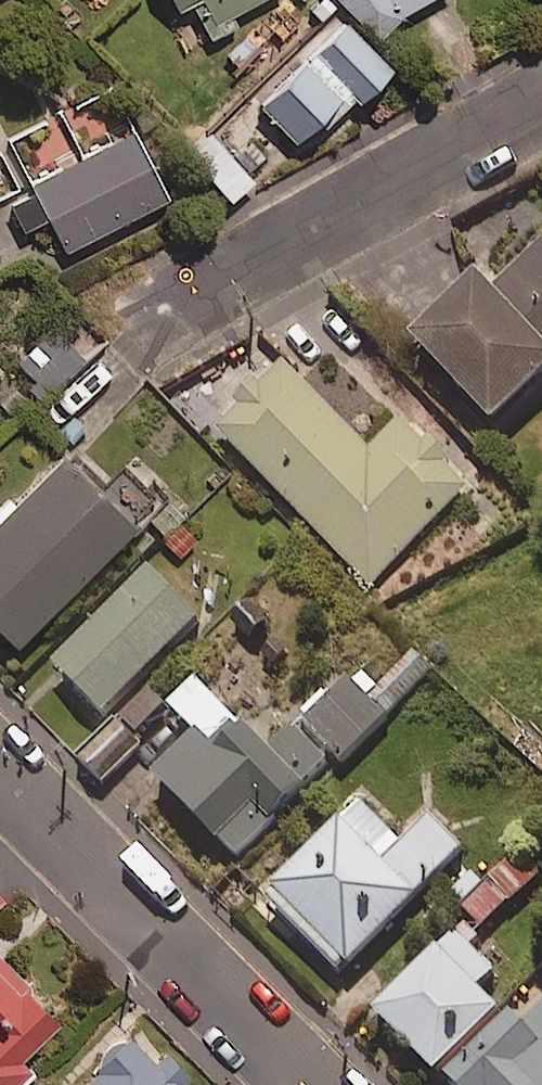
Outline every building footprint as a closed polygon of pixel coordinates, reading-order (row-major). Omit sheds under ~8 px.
[(194,56),(290,3),(289,0),(163,0),(194,56)] [(410,16),(436,0),(347,0),(372,40),(410,16)] [(347,29),(260,104),(299,150),(387,75),(347,29)] [(136,129),(29,185),(68,260),(175,203),(136,129)] [(213,136),(188,158),(234,210),(259,188),(213,136)] [(491,284),(474,266),(409,325),(492,416),(541,370),(541,238),(491,284)] [(286,361),(217,426),(368,584),(471,487),(397,410),(363,442),(286,361)] [(0,494),(0,620),(12,632),(131,514),(56,438),(0,494)] [(148,564),(51,662),(102,713),(200,615),(148,564)] [(354,666),(301,718),(339,758),(432,668),(414,649),(375,687),(354,666)] [(173,712),(147,687),(78,756),(104,781),(173,712)] [(193,725),(147,773),(235,857),(330,758),(289,719),(267,743),(240,717),(213,744),(193,725)] [(265,892),(343,970),(473,841),(430,798),(375,853),(340,818),(265,892)] [(472,900),(371,1009),(440,1072),(510,996),(479,968),(510,935),(472,900)] [(0,940),(0,1084),(1,1084),(73,1012),(0,940)] [(446,1076),(456,1084),(541,1084),(541,972),(516,1000),(446,1076)] [(78,1084),(203,1084),(169,1043),(151,1057),(122,1022),(90,1048),(103,1064),(78,1084)] [(7,1084),(47,1084),(27,1065),(7,1084)]
